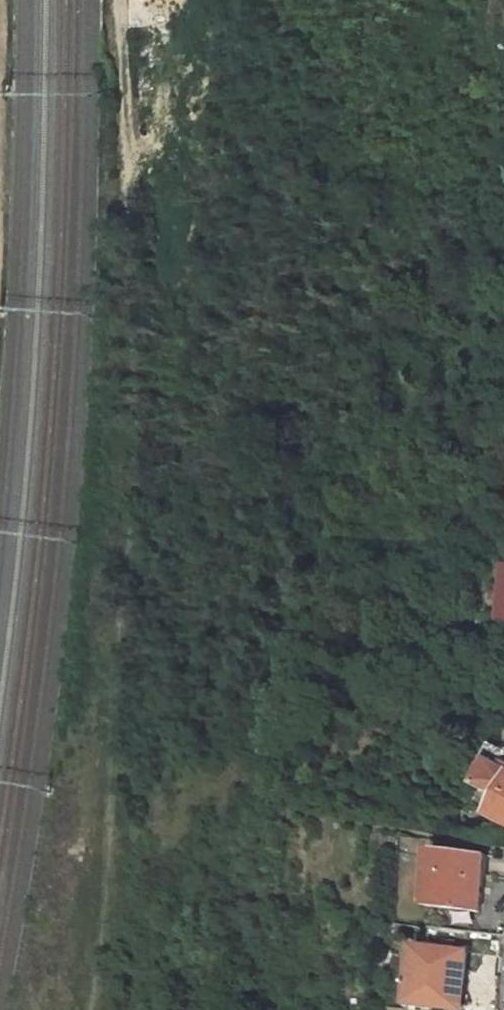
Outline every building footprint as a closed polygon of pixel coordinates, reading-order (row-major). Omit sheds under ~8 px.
[(494,761),(483,781),(503,792),(492,814),(503,821),(503,766),(494,761)] [(437,906),(485,911),(491,855),(442,851),(437,906)] [(467,1008),(472,951),(423,946),(417,1003),(467,1008)]
